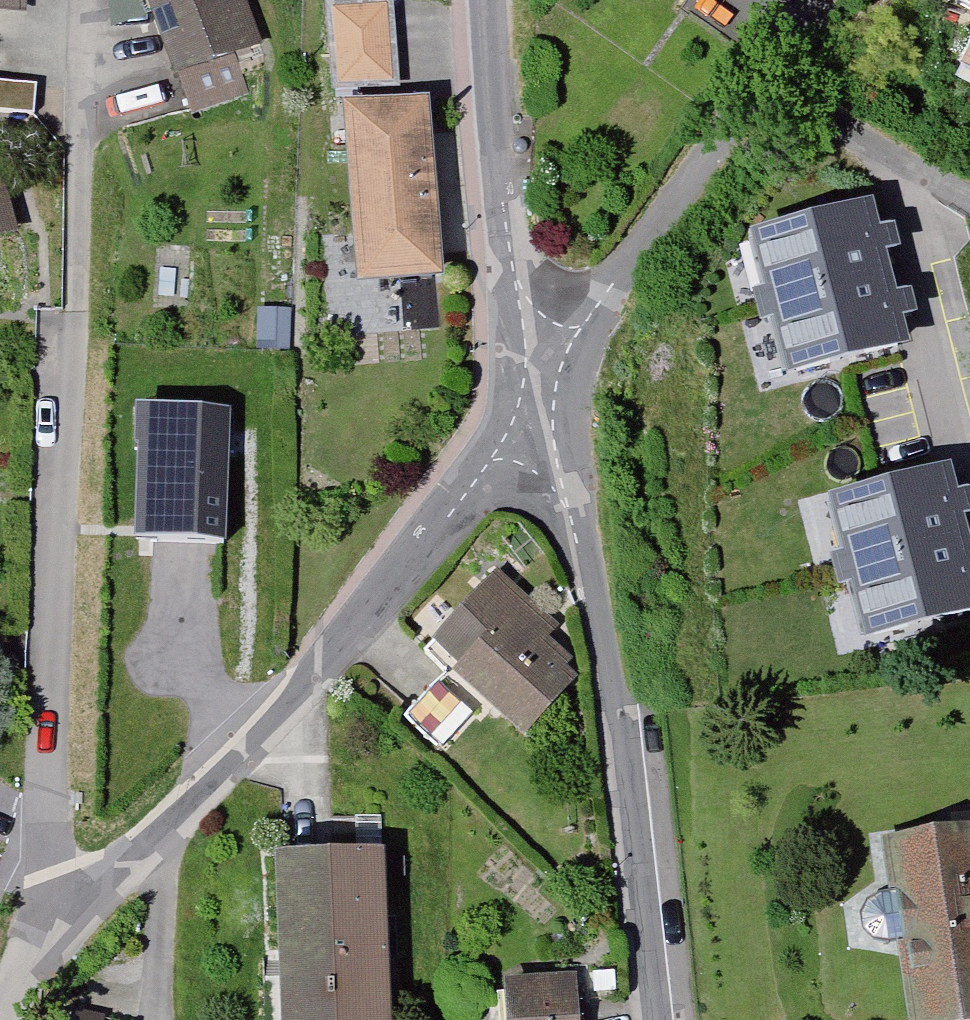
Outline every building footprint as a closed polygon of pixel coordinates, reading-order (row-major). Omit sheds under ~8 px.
[(19,25),(20,0),(0,0),(0,24),(19,25)] [(188,71),(256,41),(238,0),(157,0),(188,71)] [(397,1),(332,4),(336,93),(357,92),(365,283),(439,280),(431,101),(401,102),(397,1)] [(0,95),(0,127),(41,128),(42,96),(0,95)] [(861,216),(745,243),(780,388),(895,360),(861,216)] [(14,254),(0,217),(0,259),(14,254)] [(291,316),(266,316),(266,352),(291,353),(291,316)] [(228,414),(141,410),(135,546),(221,550),(228,414)] [(822,504),(860,662),(969,635),(969,548),(952,473),(822,504)] [(555,634),(498,581),(436,648),(460,671),(416,719),(447,747),(491,700),(526,733),(578,677),(544,645),(555,634)] [(889,841),(921,1019),(969,1019),(969,826),(889,841)] [(285,851),(289,1019),(384,1019),(380,849),(285,851)] [(594,953),(599,991),(628,988),(623,949),(594,953)] [(519,1019),(589,1019),(585,971),(515,977),(519,1019)]
